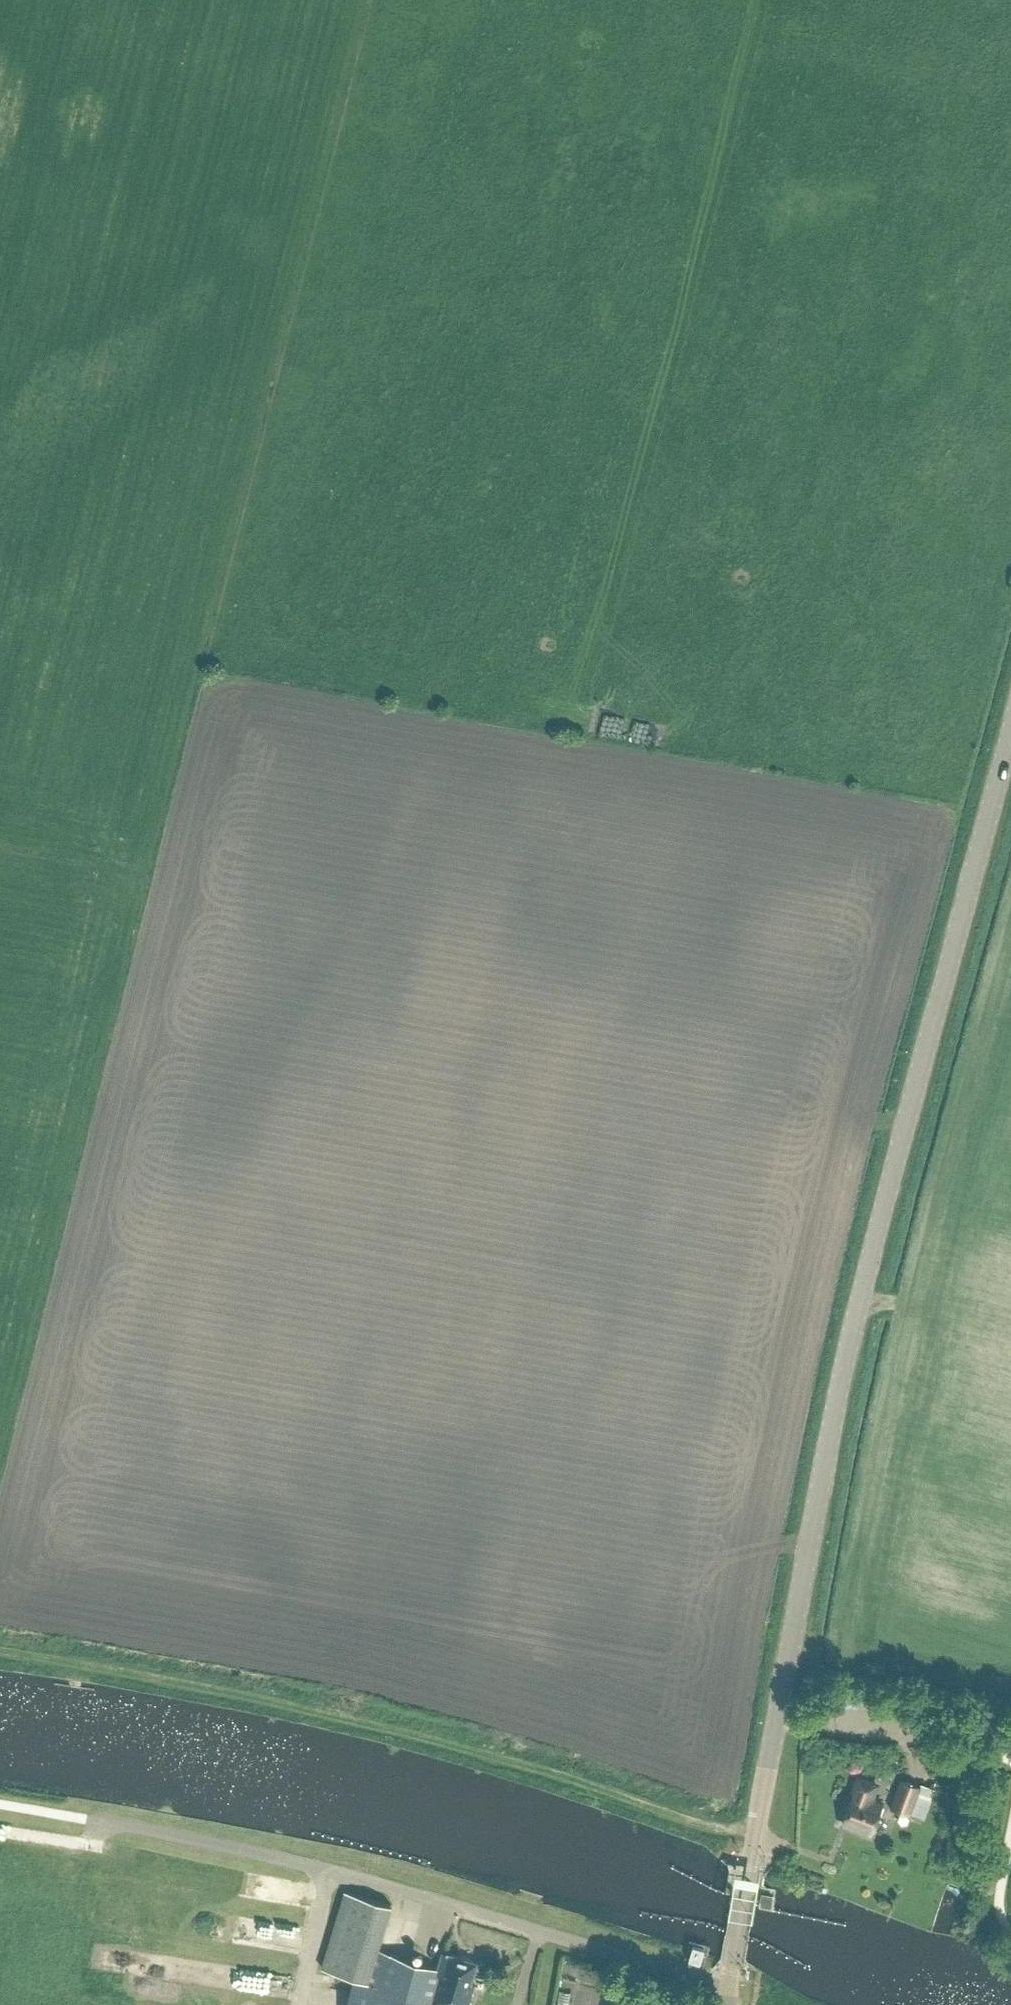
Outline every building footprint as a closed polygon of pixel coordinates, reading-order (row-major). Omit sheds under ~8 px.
[(857,1775),(841,1820),(870,1831),(881,1800),(869,1796),(874,1781),(857,1775)] [(889,1805),(910,1813),(911,1811),(923,1815),(936,1786),(922,1781),(921,1784),(901,1775),(889,1805)] [(474,1981),(471,1980),(477,1959),(442,1949),(437,1966),(377,1948),(390,1903),(344,1889),(321,1967),(355,1976),(347,2004),(467,2004),(474,1981)] [(693,1944),(688,1959),(700,1962),(704,1948),(693,1944)]
